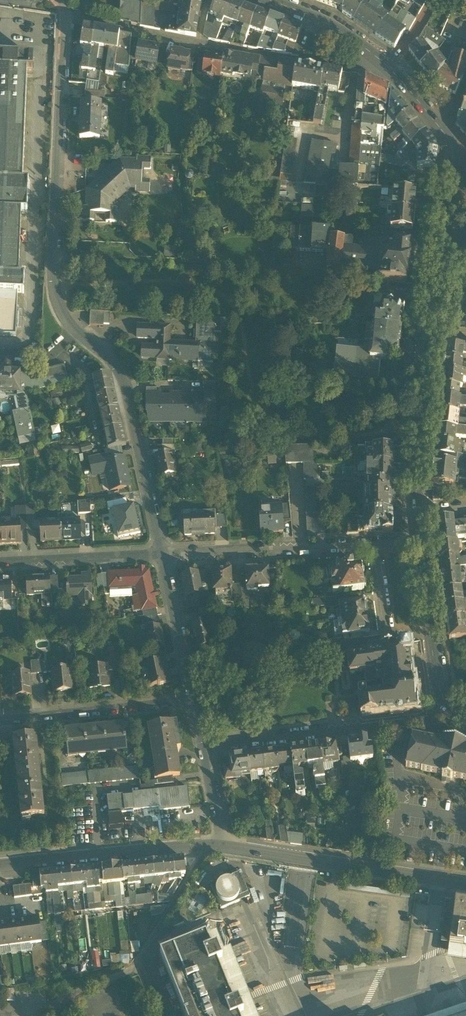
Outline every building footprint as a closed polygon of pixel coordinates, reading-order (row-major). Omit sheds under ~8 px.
[(140,27),(141,2),(141,0),(120,0),(119,22),(140,27)] [(201,8),(202,0),(183,0),(182,6),(200,8),(201,8)] [(218,17),(224,19),(231,2),(226,0),(216,0),(210,14),(218,17)] [(345,0),(316,0),(341,10),(345,0)] [(354,20),(366,3),(361,0),(345,0),(341,10),(342,11),(342,12),(354,20)] [(408,4),(403,11),(415,20),(427,0),(410,0),(408,4)] [(154,3),(149,3),(141,2),(140,27),(153,29),(153,28),(154,9),(154,3)] [(231,2),(224,19),(237,24),(243,6),(231,2)] [(178,6),(154,3),(154,9),(173,11),(170,26),(179,27),(182,6),(178,6)] [(354,20),(375,35),(386,19),(387,17),(366,3),(354,20)] [(178,34),(196,37),(200,8),(182,6),(179,27),(178,34)] [(256,11),(243,6),(237,24),(244,27),(250,29),(256,11)] [(269,16),(256,11),(250,29),(253,30),(263,34),(264,31),(269,16)] [(404,32),(407,34),(415,20),(403,11),(402,11),(398,18),(401,20),(397,26),(405,32),(404,32)] [(387,17),(386,19),(391,22),(395,15),(390,12),(387,17)] [(276,36),(278,36),(284,21),(269,16),(264,31),(266,32),(275,35),(276,36)] [(236,27),(237,24),(224,19),(222,25),(230,28),(231,26),(236,27)] [(397,26),(391,22),(386,19),(375,35),(394,48),(404,32),(405,32),(397,26)] [(208,39),(216,41),(222,25),(216,22),(214,21),(213,26),(205,24),(203,35),(208,39)] [(302,28),(284,21),(278,36),(277,38),(283,40),(295,44),(296,45),(296,44),(302,28)] [(168,32),(178,34),(179,27),(170,26),(169,25),(168,31),(168,32)] [(81,46),(85,47),(91,48),(92,47),(94,28),(84,27),(81,46)] [(249,31),(250,29),(244,27),(243,30),(240,37),(246,39),(249,31)] [(421,35),(432,42),(437,36),(426,27),(421,35)] [(94,28),(92,47),(98,48),(104,49),(107,30),(94,28)] [(104,49),(109,50),(117,51),(119,33),(107,30),(104,49)] [(221,42),(230,44),(233,33),(228,31),(225,30),(221,42)] [(129,67),(130,59),(130,47),(131,35),(119,33),(117,51),(115,65),(129,67)] [(419,38),(421,41),(409,50),(420,66),(433,56),(435,53),(439,48),(432,42),(421,35),(419,38)] [(441,38),(437,36),(432,42),(439,48),(440,48),(446,41),(441,38)] [(257,49),(264,50),(268,39),(264,38),(262,37),(259,45),(257,49)] [(276,42),(275,45),(281,47),(283,40),(277,38),(276,42)] [(275,45),(276,42),(274,42),(268,39),(264,50),(272,52),(275,45)] [(156,64),(159,52),(159,48),(139,44),(138,49),(136,60),(136,61),(149,63),(149,61),(156,62),(156,64)] [(291,55),(299,56),(302,47),(296,44),(296,45),(291,55)] [(289,50),(281,47),(275,45),(272,52),(288,55),(289,50)] [(89,61),(91,48),(85,47),(83,60),(89,61)] [(95,72),(98,48),(92,47),(91,48),(89,61),(88,71),(95,72)] [(138,49),(130,47),(130,59),(136,60),(138,49)] [(115,65),(117,51),(109,50),(106,74),(113,75),(115,65)] [(168,70),(180,72),(180,70),(187,71),(189,59),(190,56),(183,54),(183,52),(174,51),(174,52),(171,51),(170,54),(168,66),(168,70)] [(156,64),(162,65),(164,53),(159,52),(156,64)] [(243,77),(250,78),(252,68),(258,69),(260,58),(253,57),(224,52),(223,57),(221,73),(233,75),(237,70),(242,71),(243,77)] [(450,71),(463,78),(465,65),(465,56),(455,52),(450,71)] [(165,53),(164,53),(162,65),(168,66),(170,54),(165,53)] [(420,66),(433,83),(444,67),(444,66),(435,53),(433,56),(420,66)] [(203,74),(220,77),(221,73),(223,57),(206,55),(205,61),(203,74)] [(17,292),(22,292),(22,293),(24,293),(24,292),(24,291),(24,277),(25,277),(25,275),(23,275),(23,276),(18,276),(21,212),(25,212),(26,212),(27,212),(27,211),(27,210),(28,183),(29,181),(27,181),(26,181),(26,182),(22,181),(24,134),(27,70),(33,71),(34,57),(30,57),(22,57),(0,56),(0,291),(17,292)] [(258,70),(270,72),(272,63),(272,60),(260,58),(258,69),(258,70)] [(279,62),(278,64),(277,73),(294,76),(296,65),(279,62)] [(292,87),(294,76),(277,73),(278,64),(272,63),(270,72),(258,70),(257,80),(263,81),(260,101),(261,101),(262,103),(269,104),(271,103),(282,105),(284,91),(285,85),(292,87)] [(314,90),(319,91),(320,89),(324,70),(296,65),(294,76),(292,87),(314,90)] [(447,69),(444,67),(433,83),(454,94),(455,94),(463,78),(450,71),(447,69)] [(328,91),(338,93),(342,73),(324,70),(320,89),(328,91)] [(86,82),(99,84),(100,72),(95,72),(88,71),(86,82)] [(351,75),(342,73),(338,93),(344,94),(345,90),(348,88),(349,79),(350,79),(351,75)] [(374,119),(384,121),(388,87),(365,77),(364,97),(376,103),(375,107),(374,119)] [(319,91),(315,113),(323,114),(328,91),(320,89),(319,91)] [(310,112),(315,113),(319,91),(314,90),(310,112)] [(354,125),(361,126),(362,117),(362,114),(364,97),(363,97),(364,92),(357,91),(356,107),(355,107),(354,108),(356,108),(354,125)] [(395,122),(396,123),(409,112),(391,91),(389,110),(390,112),(388,114),(391,116),(395,122)] [(362,114),(368,115),(369,106),(375,107),(376,103),(364,97),(362,114)] [(82,102),(81,120),(100,121),(101,103),(82,102)] [(464,102),(460,112),(459,112),(457,119),(458,119),(456,125),(457,126),(465,136),(465,103),(464,102)] [(417,122),(409,112),(396,123),(396,124),(403,133),(417,122)] [(321,124),(323,114),(315,113),(313,123),(321,124)] [(387,122),(391,127),(396,124),(396,123),(395,122),(391,116),(388,119),(387,122)] [(357,187),(377,188),(380,162),(381,155),(384,121),(374,119),(362,117),(361,126),(361,127),(358,166),(358,168),(357,187)] [(99,138),(100,121),(81,120),(80,138),(99,138)] [(402,134),(406,139),(410,144),(425,132),(417,122),(403,133),(402,134)] [(349,165),(358,166),(361,127),(361,126),(354,125),(352,124),(349,165)] [(398,138),(402,134),(403,133),(396,124),(391,127),(390,128),(394,134),(398,138)] [(417,166),(435,168),(437,151),(434,143),(425,132),(410,144),(401,152),(395,157),(384,155),(381,155),(380,162),(402,166),(409,160),(407,156),(415,149),(417,151),(418,154),(417,166)] [(286,138),(283,156),(295,158),(297,140),(286,138)] [(401,152),(410,144),(406,139),(398,147),(401,152)] [(304,183),(315,184),(323,143),(312,141),(304,183)] [(315,184),(340,186),(341,172),(328,171),(331,154),(332,149),(335,149),(336,145),(323,143),(315,184)] [(292,176),(295,158),(283,156),(281,174),(292,176)] [(106,222),(117,222),(117,208),(114,208),(114,202),(130,188),(135,188),(135,191),(150,192),(150,182),(142,181),(142,169),(151,169),(151,159),(137,158),(137,161),(124,161),(88,194),(87,207),(84,206),(83,221),(94,221),(94,213),(106,213),(106,222)] [(340,186),(357,187),(358,168),(341,167),(341,172),(340,186)] [(291,182),(292,176),(281,174),(280,181),(291,182)] [(420,192),(432,193),(433,181),(421,181),(420,192)] [(392,205),(392,210),(414,212),(415,212),(417,191),(393,190),(393,196),(390,196),(390,197),(389,204),(392,205)] [(380,209),(388,210),(392,210),(392,205),(389,204),(390,197),(383,197),(383,202),(380,201),(380,209)] [(321,218),(322,206),(302,205),(301,217),(321,218)] [(414,212),(392,210),(391,215),(390,228),(413,230),(414,212)] [(369,281),(377,282),(380,253),(352,250),(353,241),(331,238),(332,231),(291,228),(289,249),(329,252),(326,267),(370,273),(369,281)] [(388,251),(388,254),(409,257),(411,242),(395,240),(394,241),(388,240),(387,251),(388,251)] [(189,250),(193,250),(195,249),(196,245),(194,243),(191,242),(188,244),(187,247),(189,250)] [(388,254),(380,253),(377,282),(406,283),(407,277),(410,257),(409,257),(388,254)] [(374,294),(387,294),(388,286),(374,286),(374,294)] [(17,292),(0,291),(0,335),(16,335),(17,292)] [(374,327),(401,330),(402,317),(404,318),(404,316),(406,316),(407,310),(404,310),(404,308),(393,307),(394,305),(386,304),(386,306),(377,305),(374,305),(372,317),(375,317),(374,327)] [(103,326),(104,324),(104,312),(90,311),(89,325),(103,326)] [(214,332),(221,333),(221,319),(203,318),(203,324),(214,325),(214,332)] [(198,362),(213,362),(213,352),(217,352),(218,339),(215,336),(214,336),(214,332),(214,325),(203,324),(196,324),(196,344),(169,342),(170,326),(158,325),(158,326),(138,325),(137,338),(157,339),(158,339),(158,344),(157,344),(157,346),(157,347),(142,346),(142,357),(157,358),(157,359),(169,360),(169,359),(179,360),(179,356),(189,357),(189,361),(198,361),(198,362)] [(334,375),(378,379),(380,360),(370,359),(374,327),(366,326),(365,341),(338,338),(334,375)] [(387,360),(393,360),(393,356),(397,356),(398,355),(399,352),(398,351),(399,345),(401,330),(374,327),(370,359),(380,360),(387,360)] [(463,360),(463,354),(465,355),(465,347),(446,345),(445,358),(463,360)] [(463,360),(445,358),(445,359),(444,366),(444,367),(443,370),(465,373),(465,366),(462,365),(463,360)] [(46,380),(54,378),(67,375),(65,366),(44,371),(46,379),(46,380)] [(443,370),(442,385),(460,387),(462,388),(462,381),(465,381),(465,373),(443,370)] [(12,372),(1,372),(1,374),(0,374),(0,392),(7,392),(7,396),(18,396),(19,402),(28,400),(26,392),(47,388),(46,380),(46,379),(33,382),(32,382),(31,383),(26,383),(26,374),(18,374),(18,373),(16,371),(15,371),(14,371),(13,371),(12,372)] [(93,378),(97,396),(114,392),(110,374),(93,378)] [(68,383),(67,375),(54,378),(56,386),(68,383)] [(47,388),(56,386),(54,378),(46,380),(47,388)] [(441,397),(458,399),(459,393),(460,387),(442,385),(441,397)] [(193,394),(193,397),(193,419),(206,418),(206,416),(215,416),(215,388),(204,388),(204,394),(193,394)] [(97,396),(100,414),(118,410),(114,392),(97,396)] [(160,422),(171,422),(171,419),(171,397),(161,397),(161,394),(158,394),(146,394),(146,411),(148,411),(148,419),(160,419),(160,422)] [(171,394),(171,397),(171,419),(182,419),(182,421),(193,421),(193,419),(193,397),(184,397),(184,394),(171,394)] [(439,411),(459,413),(459,407),(465,408),(465,400),(458,399),(441,397),(439,411)] [(30,408),(28,400),(19,402),(21,410),(30,408)] [(13,412),(18,438),(30,436),(27,423),(33,421),(30,411),(30,408),(21,410),(13,412)] [(100,414),(104,431),(122,427),(118,410),(100,414)] [(437,427),(457,429),(458,421),(459,413),(439,411),(437,427)] [(458,421),(457,429),(465,430),(465,422),(458,421)] [(126,445),(122,427),(104,431),(108,449),(119,447),(126,445)] [(436,441),(453,443),(454,436),(465,438),(465,430),(457,429),(437,427),(437,432),(436,441)] [(448,457),(462,458),(464,444),(453,443),(436,441),(434,455),(443,456),(448,457)] [(284,448),(285,459),(306,459),(306,446),(293,446),(284,446),(284,448)] [(368,463),(392,463),(392,446),(373,446),(373,454),(368,454),(368,463)] [(105,456),(106,461),(122,458),(119,447),(108,449),(104,450),(105,456)] [(156,455),(160,477),(176,473),(171,452),(164,453),(156,455)] [(106,472),(110,490),(130,486),(124,458),(124,457),(122,458),(106,461),(105,456),(90,460),(93,475),(100,473),(100,471),(106,470),(106,472)] [(454,486),(455,478),(458,478),(459,469),(456,469),(456,466),(465,467),(465,459),(462,458),(448,457),(447,462),(443,461),(434,460),(434,461),(433,461),(432,470),(433,470),(431,484),(454,486)] [(306,480),(317,480),(317,463),(313,463),(306,463),(304,463),(304,479),(304,480),(306,480)] [(373,473),(373,480),(392,480),(392,463),(368,463),(368,473),(373,473)] [(306,480),(306,495),(319,495),(323,495),(323,480),(317,480),(306,480)] [(364,503),(364,512),(391,512),(391,507),(392,506),(392,480),(373,480),(365,480),(365,489),(368,489),(368,503),(364,503)] [(306,512),(306,513),(318,512),(319,512),(319,495),(306,495),(306,512)] [(107,510),(112,509),(127,505),(125,498),(106,503),(107,510)] [(77,502),(78,514),(91,513),(90,501),(77,502)] [(134,504),(127,505),(112,509),(118,538),(140,533),(134,504)] [(271,531),(271,532),(283,531),(283,522),(282,509),(281,505),(273,506),(274,509),(259,509),(260,532),(271,531)] [(25,507),(26,508),(26,526),(26,529),(34,529),(33,522),(34,522),(33,507),(25,507)] [(20,527),(26,526),(26,508),(18,509),(18,511),(15,512),(16,522),(20,522),(20,527)] [(282,509),(283,522),(291,521),(290,513),(290,508),(282,509)] [(184,517),(185,535),(215,534),(214,528),(216,528),(215,516),(215,512),(199,513),(200,516),(184,517)] [(392,512),(391,512),(364,512),(358,512),(358,533),(364,533),(374,533),(374,532),(382,532),(382,533),(392,533),(392,512)] [(215,516),(216,528),(227,528),(225,516),(215,516)] [(436,532),(454,530),(453,523),(452,517),(435,519),(436,532)] [(79,520),(61,521),(62,541),(80,540),(79,520)] [(41,542),(62,541),(61,521),(55,521),(55,524),(48,524),(48,521),(34,522),(33,522),(34,529),(40,528),(41,542)] [(0,522),(0,544),(21,543),(20,527),(20,522),(16,522),(0,522)] [(453,523),(454,530),(465,529),(465,522),(453,523)] [(454,530),(455,537),(465,536),(465,529),(454,530)] [(455,543),(455,537),(454,530),(436,532),(437,544),(455,543)] [(455,543),(437,544),(439,561),(440,573),(464,570),(465,570),(465,561),(459,562),(458,553),(459,553),(458,542),(455,543)] [(331,582),(333,593),(364,589),(364,586),(365,586),(366,585),(365,580),(363,580),(362,577),(361,568),(361,566),(353,567),(348,568),(347,564),(336,566),(336,565),(329,565),(330,575),(331,575),(332,582),(331,582)] [(247,584),(247,591),(248,591),(257,591),(257,588),(269,587),(268,569),(257,569),(257,568),(246,569),(247,584)] [(214,591),(215,591),(231,590),(231,585),(230,570),(212,571),(213,571),(213,586),(214,591)] [(440,573),(443,592),(461,589),(461,584),(464,584),(463,577),(465,577),(464,570),(440,573)] [(110,588),(137,586),(137,587),(139,599),(134,600),(136,611),(142,610),(142,611),(142,610),(156,607),(156,608),(156,607),(148,571),(109,573),(109,574),(110,587),(110,588)] [(200,584),(207,583),(205,572),(205,571),(198,572),(200,584)] [(213,571),(205,572),(207,583),(207,587),(213,586),(213,571)] [(183,584),(186,595),(202,591),(200,584),(198,572),(182,575),(184,584),(183,584)] [(79,594),(80,606),(91,606),(90,595),(92,595),(91,574),(81,575),(82,579),(67,580),(68,583),(66,583),(67,590),(67,595),(68,595),(79,594)] [(101,574),(104,594),(111,593),(110,588),(110,587),(109,574),(101,574)] [(26,578),(27,595),(51,594),(50,589),(50,577),(26,578)] [(50,577),(50,589),(58,589),(58,577),(50,577)] [(11,599),(10,582),(8,582),(8,579),(0,579),(0,600),(11,599)] [(232,598),(243,597),(241,585),(231,585),(231,590),(232,598)] [(131,588),(137,587),(137,586),(110,588),(111,593),(112,596),(130,595),(131,592),(131,588)] [(444,606),(463,603),(462,595),(461,589),(443,592),(444,606)] [(59,594),(59,603),(68,602),(68,595),(67,595),(67,590),(59,591),(59,594)] [(232,598),(231,590),(215,591),(216,599),(232,598)] [(324,599),(325,608),(338,606),(337,598),(324,599)] [(313,609),(325,608),(324,599),(312,600),(313,609)] [(336,612),(338,621),(366,617),(365,605),(366,604),(366,602),(364,600),(362,600),(361,602),(340,605),(341,611),(336,612)] [(465,617),(464,611),(463,603),(444,606),(446,620),(465,617)] [(144,617),(157,615),(156,608),(156,607),(142,610),(142,611),(144,617)] [(200,610),(201,617),(213,615),(211,609),(200,610)] [(159,621),(157,615),(144,617),(146,624),(159,621)] [(368,628),(366,617),(338,621),(339,629),(342,628),(343,635),(349,634),(362,633),(365,632),(366,633),(368,633),(370,631),(369,629),(368,628)] [(465,617),(446,620),(449,639),(465,637),(465,617)] [(192,624),(197,649),(212,645),(207,621),(192,624)] [(146,628),(150,646),(163,643),(160,625),(147,628),(146,628)] [(339,642),(341,656),(350,655),(349,649),(364,648),(363,638),(349,640),(339,642)] [(366,682),(369,684),(374,684),(375,692),(368,693),(368,690),(365,690),(363,689),(359,689),(358,691),(359,702),(360,714),(361,715),(377,713),(377,712),(418,707),(414,678),(412,678),(410,669),(408,653),(410,652),(409,643),(380,646),(381,653),(365,654),(365,655),(348,658),(350,674),(351,675),(353,675),(354,674),(355,673),(355,672),(366,670),(365,673),(365,678),(366,682)] [(148,655),(149,662),(163,659),(162,653),(148,655)] [(107,665),(108,671),(108,670),(119,669),(117,659),(107,660),(107,665)] [(143,677),(145,688),(158,685),(171,683),(171,682),(170,682),(165,660),(166,660),(166,659),(163,659),(149,662),(140,664),(140,665),(145,664),(147,676),(143,677)] [(88,675),(90,688),(110,686),(108,670),(108,671),(107,665),(92,667),(92,674),(88,675)] [(52,671),(54,692),(73,690),(70,668),(60,669),(60,671),(52,671)] [(13,687),(13,696),(31,695),(29,672),(12,674),(13,674),(14,687),(13,687)] [(347,703),(348,715),(360,714),(359,702),(347,703)] [(149,725),(157,779),(172,776),(179,775),(175,748),(180,747),(176,721),(149,725)] [(125,736),(125,737),(131,736),(129,722),(122,723),(122,724),(122,727),(123,726),(124,736),(125,736)] [(65,730),(68,756),(78,755),(78,752),(86,751),(87,754),(97,753),(97,750),(105,749),(106,752),(116,751),(116,750),(126,749),(126,750),(127,750),(125,737),(125,736),(124,736),(123,726),(122,727),(76,732),(75,729),(65,730)] [(11,745),(10,733),(0,734),(0,746),(11,745)] [(20,808),(21,817),(44,815),(42,789),(41,789),(35,735),(14,737),(21,808),(20,808)] [(464,748),(465,744),(458,742),(450,740),(443,739),(442,743),(427,740),(412,737),(406,767),(421,770),(442,775),(442,777),(443,778),(442,781),(448,783),(449,779),(450,779),(451,777),(465,780),(465,749),(464,748)] [(350,756),(351,761),(373,758),(371,746),(368,746),(367,738),(348,740),(350,756)] [(333,743),(319,744),(322,764),(339,761),(338,756),(342,756),(341,749),(337,749),(336,745),(337,745),(337,743),(335,742),(334,742),(333,743)] [(325,787),(322,764),(319,744),(314,745),(305,746),(307,765),(315,764),(317,766),(318,768),(313,769),(316,788),(325,787)] [(300,766),(307,765),(305,746),(296,747),(291,748),(293,768),(296,791),(305,789),(302,773),(301,772),(299,772),(298,768),(300,766)] [(284,769),(293,768),(291,748),(276,750),(278,766),(283,765),(284,769)] [(279,771),(278,766),(276,750),(262,751),(264,771),(270,770),(271,772),(272,774),(274,774),(276,774),(278,772),(279,771)] [(257,771),(264,771),(262,751),(248,753),(250,772),(257,771)] [(250,772),(248,753),(229,755),(231,765),(232,777),(242,776),(242,773),(250,772)] [(341,762),(342,772),(352,771),(352,769),(351,761),(350,756),(343,757),(343,761),(341,762)] [(224,766),(225,778),(232,777),(231,765),(224,766)] [(137,766),(88,772),(89,784),(139,778),(137,766)] [(258,781),(257,771),(250,772),(251,781),(258,781)] [(79,785),(89,784),(88,772),(78,773),(79,785)] [(63,786),(79,785),(78,773),(61,774),(63,786)] [(157,779),(158,784),(173,783),(172,776),(157,779)] [(132,795),(124,796),(123,794),(107,796),(108,803),(109,814),(121,813),(134,812),(133,810),(133,809),(134,809),(149,808),(159,807),(160,811),(172,809),(190,808),(188,788),(170,789),(170,783),(147,786),(147,792),(132,793),(132,795)] [(86,831),(109,829),(107,811),(107,808),(84,811),(86,831)] [(123,830),(121,813),(109,814),(111,831),(123,830)] [(280,842),(288,844),(287,833),(286,826),(278,827),(280,842)] [(303,835),(292,834),(290,844),(301,845),(303,835)] [(184,858),(173,860),(175,880),(181,879),(181,875),(185,874),(184,858)] [(173,860),(163,861),(164,876),(169,876),(169,881),(175,880),(173,860)] [(163,861),(152,862),(154,877),(164,877),(164,876),(163,861)] [(152,862),(142,863),(144,879),(154,877),(152,862)] [(142,863),(132,864),(134,884),(140,884),(140,879),(144,879),(142,863)] [(132,864),(122,865),(124,881),(128,880),(128,885),(134,884),(132,864)] [(122,865),(112,866),(113,884),(120,883),(123,883),(124,882),(124,881),(122,865)] [(112,866),(101,867),(103,883),(103,885),(107,884),(113,884),(112,866)] [(101,867),(91,868),(93,889),(99,888),(99,883),(103,883),(101,867)] [(91,868),(81,869),(82,885),(87,885),(87,889),(93,889),(91,868)] [(81,869),(71,870),(72,886),(82,885),(81,869)] [(71,870),(60,871),(62,887),(72,886),(71,870)] [(50,872),(52,892),(58,892),(58,887),(62,887),(60,871),(50,872)] [(46,893),(52,892),(50,872),(40,873),(40,875),(41,887),(41,889),(45,889),(46,893)] [(250,897),(240,873),(211,885),(221,909),(250,897)] [(33,888),(41,887),(40,875),(32,876),(33,888)] [(164,877),(154,877),(152,884),(152,885),(159,888),(164,877)] [(145,889),(144,885),(144,879),(140,879),(140,884),(134,884),(135,890),(145,889)] [(115,902),(115,897),(109,897),(107,884),(103,885),(105,903),(115,902)] [(72,886),(62,887),(63,892),(67,892),(68,899),(73,899),(73,892),(72,886)] [(157,894),(157,897),(158,903),(169,902),(173,894),(166,895),(157,894)] [(145,895),(135,896),(136,902),(136,905),(146,904),(145,895)] [(115,897),(115,902),(116,907),(125,906),(124,896),(121,896),(115,897)] [(455,900),(453,915),(449,944),(447,958),(465,960),(465,902),(455,900)] [(150,907),(151,916),(161,915),(166,906),(150,907)] [(300,946),(300,913),(286,913),(286,946),(300,946)] [(441,943),(449,944),(453,915),(445,914),(441,943)] [(171,921),(173,927),(184,922),(182,917),(171,921)] [(38,918),(27,919),(31,943),(41,942),(41,941),(40,935),(39,923),(38,918)] [(27,919),(17,921),(20,944),(31,943),(27,919)] [(17,921),(7,922),(10,946),(20,944),(17,921)] [(0,923),(0,946),(0,947),(10,946),(7,922),(0,923)] [(206,935),(205,935),(211,948),(216,946),(222,959),(216,962),(232,1002),(238,999),(243,1013),(237,1015),(238,1015),(258,1015),(230,946),(224,949),(216,930),(206,935)] [(237,1015),(243,1013),(238,999),(232,1002),(216,962),(222,959),(216,946),(211,948),(205,935),(206,935),(205,934),(183,943),(160,952),(185,1015),(238,1015),(237,1015)] [(160,952),(183,943),(181,938),(158,947),(160,952)] [(131,953),(139,952),(138,941),(130,942),(131,953)] [(20,944),(21,952),(32,951),(31,943),(20,944)] [(10,946),(11,954),(21,952),(20,944),(10,946)] [(0,947),(1,955),(11,954),(10,946),(0,947)] [(95,968),(100,968),(99,951),(91,952),(92,961),(94,961),(95,968)] [(432,1015),(465,1015),(465,1004),(432,1015)]
